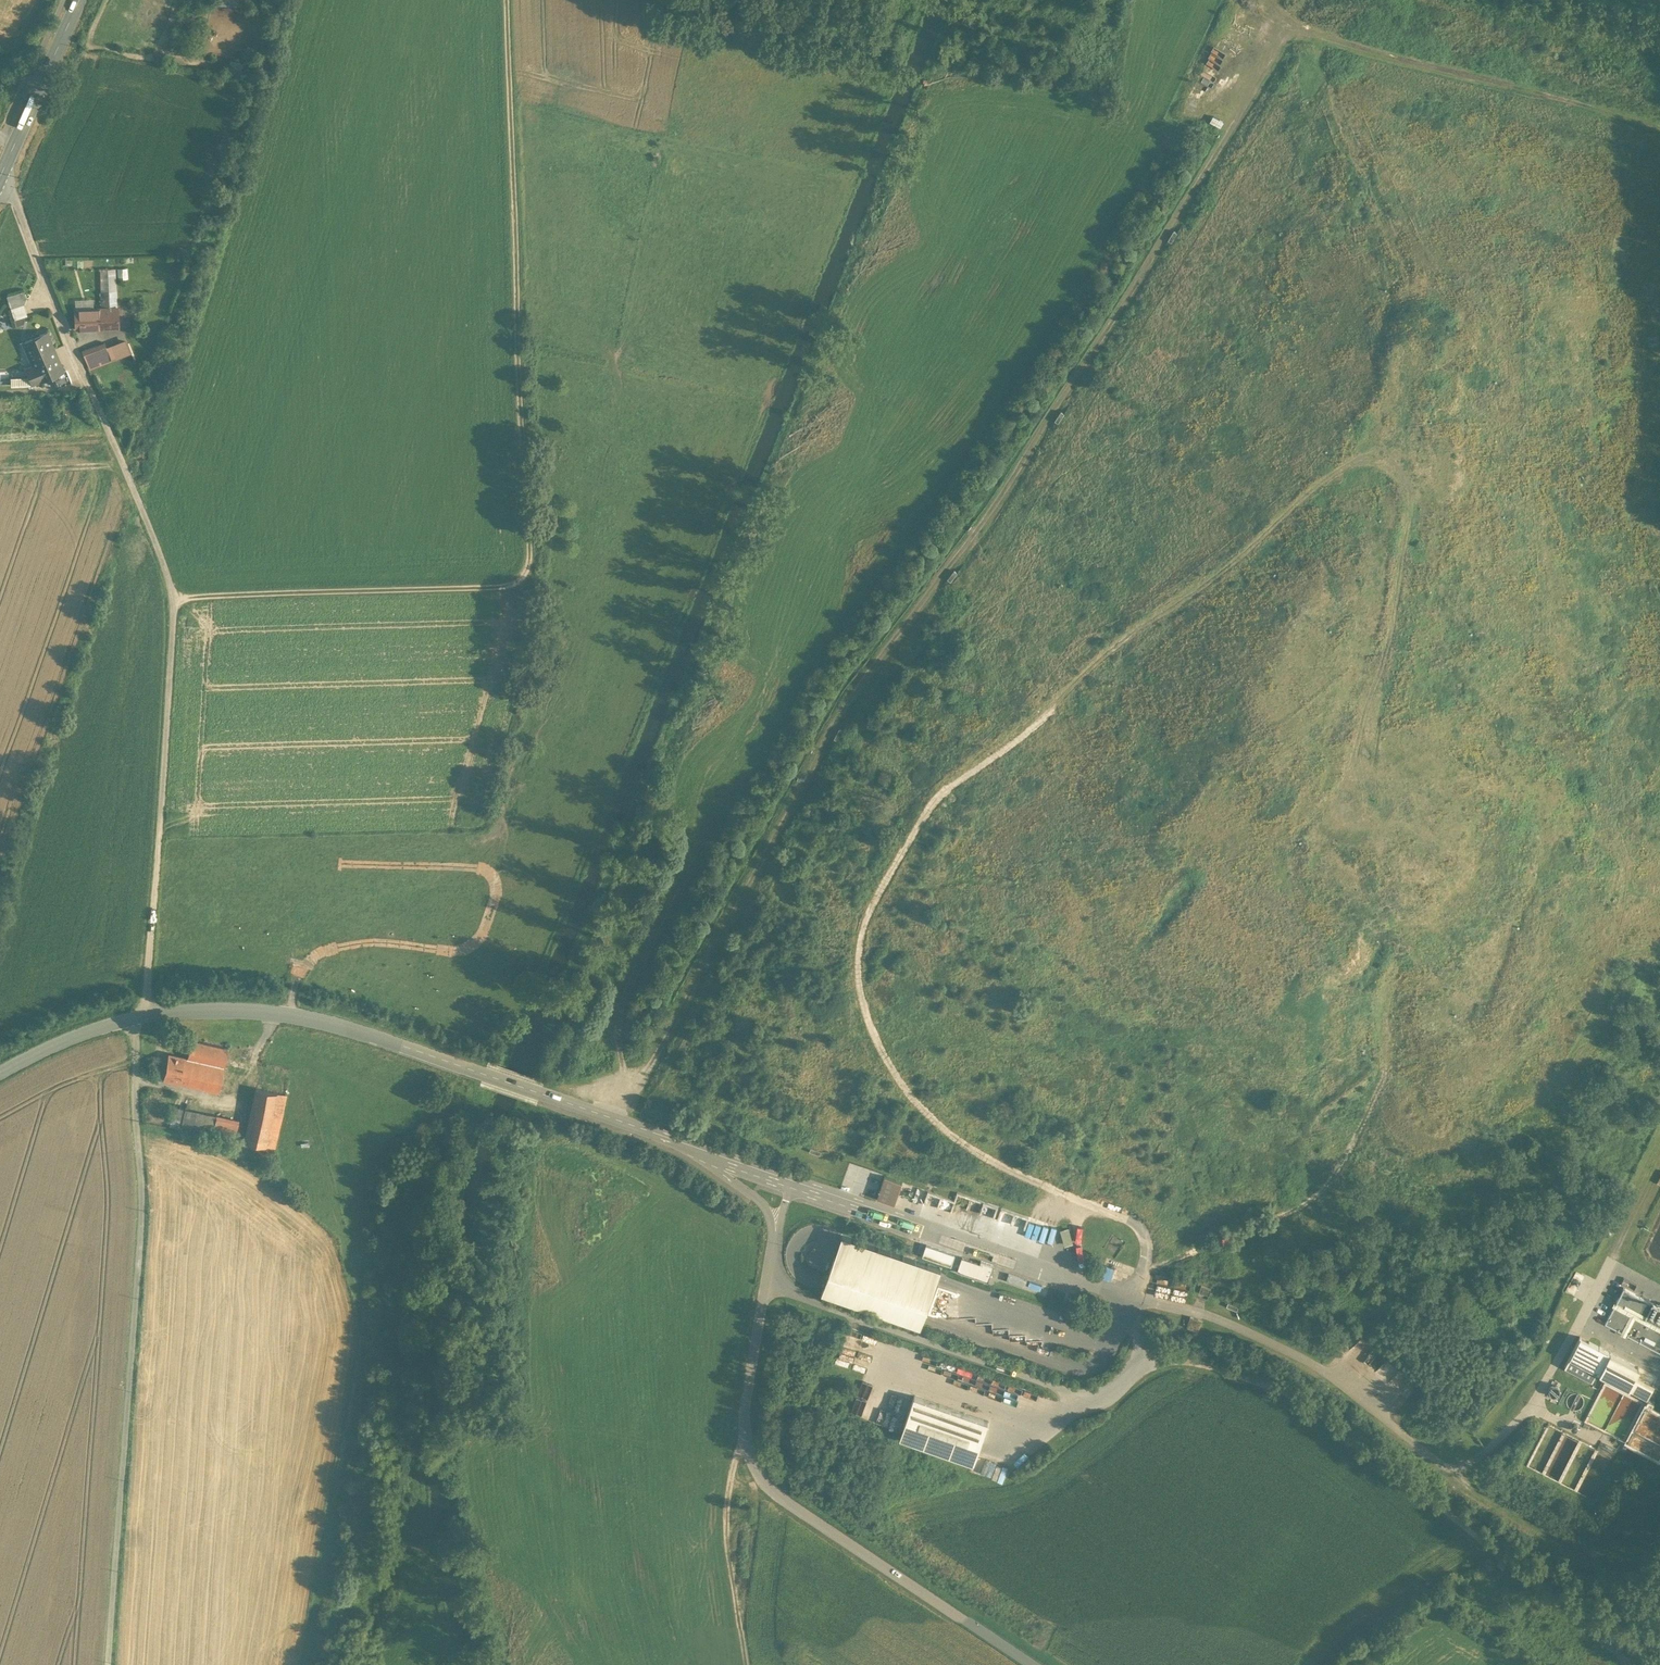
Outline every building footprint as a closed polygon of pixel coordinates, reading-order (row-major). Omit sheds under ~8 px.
[(226,75),(240,78),(243,61),(229,58),(226,75)] [(1231,87),(1232,72),(1220,71),(1220,86),(1231,87)] [(100,269),(100,292),(116,291),(115,268),(100,269)] [(126,268),(118,268),(119,279),(126,279),(126,268)] [(24,290),(7,296),(15,323),(26,320),(26,315),(29,313),(26,304),(28,298),(24,290)] [(101,300),(74,301),(75,329),(117,328),(116,291),(100,292),(101,300)] [(52,327),(25,338),(35,362),(27,365),(34,381),(68,367),(52,327)] [(130,353),(126,341),(108,347),(113,359),(130,353)] [(107,343),(84,351),(90,367),(113,359),(108,347),(107,343)] [(192,1051),(173,1047),(166,1076),(225,1090),(227,1083),(252,1089),(257,1067),(235,1062),(239,1044),(197,1034),(192,1051)] [(284,1095),(256,1089),(245,1142),(273,1148),(284,1095)] [(246,1116),(179,1102),(174,1126),(241,1140),(246,1116)] [(873,1171),(870,1176),(878,1180),(880,1175),(873,1171)] [(902,1182),(885,1176),(877,1198),(895,1204),(902,1182)] [(950,1212),(955,1200),(928,1190),(923,1202),(950,1212)] [(1047,1240),(1052,1225),(1030,1218),(1025,1233),(1047,1240)] [(1071,1230),(1064,1231),(1067,1245),(1073,1244),(1071,1230)] [(941,1267),(842,1233),(822,1291),(921,1325),(941,1267)] [(951,1266),(955,1254),(926,1244),(922,1256),(951,1266)] [(1083,1246),(1071,1248),(1072,1255),(1084,1252),(1083,1246)] [(980,1263),(962,1257),(957,1270),(988,1281),(993,1268),(993,1267),(994,1265),(981,1260),(980,1263)] [(1112,1280),(1115,1267),(1107,1265),(1103,1278),(1112,1280)] [(1117,1278),(1126,1279),(1128,1267),(1118,1266),(1117,1278)] [(1027,1280),(1009,1273),(1006,1280),(1025,1287),(1027,1280)] [(1585,1277),(1576,1273),(1570,1284),(1578,1289),(1585,1277)] [(1158,1281),(1154,1295),(1185,1303),(1189,1289),(1158,1281)] [(1210,1297),(1212,1290),(1201,1287),(1199,1293),(1210,1297)] [(1605,1324),(1659,1352),(1659,1307),(1624,1289),(1605,1324)] [(1070,1299),(1067,1305),(1074,1307),(1076,1301),(1070,1299)] [(1239,1307),(1228,1302),(1226,1306),(1237,1310),(1239,1307)] [(1202,1320),(1190,1316),(1187,1326),(1198,1330),(1202,1320)] [(1639,1368),(1580,1337),(1570,1357),(1597,1372),(1629,1388),(1629,1387),(1636,1374),(1639,1368)] [(866,1372),(870,1361),(854,1354),(856,1349),(843,1344),(837,1361),(866,1372)] [(1597,1372),(1570,1357),(1564,1367),(1592,1381),(1597,1372)] [(1636,1374),(1629,1387),(1647,1397),(1654,1384),(1636,1374)] [(1133,1376),(1123,1387),(1127,1391),(1138,1380),(1133,1376)] [(875,1393),(876,1381),(865,1381),(865,1392),(875,1393)] [(1116,1402),(1126,1392),(1122,1387),(1111,1398),(1116,1402)] [(1036,1401),(1041,1403),(1044,1394),(1033,1391),(1029,1402),(1035,1404),(1036,1401)] [(860,1406),(870,1406),(870,1394),(860,1394),(860,1406)] [(974,1463),(988,1422),(914,1396),(900,1437),(974,1463)] [(1018,1466),(1028,1456),(1018,1448),(1009,1458),(1018,1466)]
